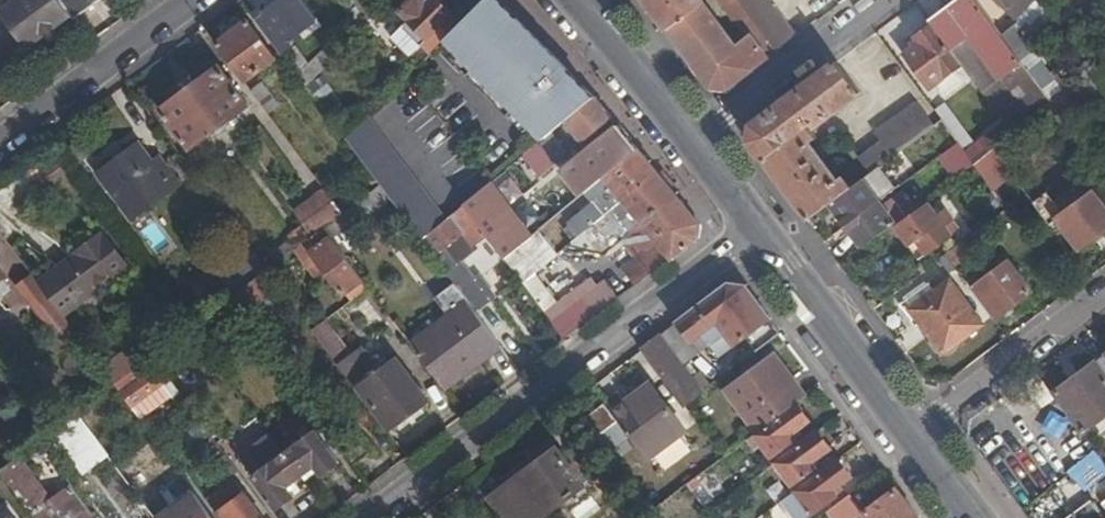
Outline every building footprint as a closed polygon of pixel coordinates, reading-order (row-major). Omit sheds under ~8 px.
[(3,10),(29,45),(70,14),(75,20),(101,0),(16,0),(3,10)] [(251,14),(260,25),(280,53),(292,43),(290,38),(315,19),(301,0),(278,0),(267,8),(264,5),(251,14)] [(349,0),(367,24),(381,11),(373,0),(349,0)] [(400,12),(410,22),(425,37),(449,14),(435,0),(411,0),(400,12)] [(497,0),(482,0),(443,39),(541,139),(564,120),(591,97),(587,92),(545,47),(497,0)] [(667,31),(699,74),(710,88),(725,90),(748,73),(776,52),(774,49),(738,0),(717,0),(746,39),(735,47),(700,0),(644,0),(667,31)] [(774,49),(793,34),(767,0),(738,0),(774,49)] [(928,20),(932,25),(950,50),(969,36),(1000,78),(1022,62),(998,30),(976,0),(956,0),(928,20)] [(998,30),(1010,21),(1014,17),(997,0),(976,0),(998,30)] [(1014,17),(1022,10),(1013,1),(1014,0),(997,0),(1014,17)] [(246,19),(214,44),(232,67),(243,82),(274,58),(246,19)] [(1010,21),(998,30),(1022,62),(1051,101),(1063,90),(1033,51),(1010,21)] [(410,22),(394,38),(413,57),(429,41),(425,37),(410,22)] [(950,50),(932,25),(915,38),(919,43),(905,54),(930,87),(961,64),(960,63),(950,50)] [(960,63),(961,64),(1012,133),(1050,102),(1051,101),(1022,62),(1000,78),(969,36),(950,50),(960,63)] [(1096,58),(1095,60),(1076,79),(1070,84),(1086,105),(1088,108),(1104,95),(1104,62),(1102,65),(1096,58)] [(859,93),(836,62),(820,74),(752,126),(750,142),(763,159),(804,128),(806,129),(814,123),(817,125),(859,93)] [(216,65),(158,109),(189,149),(247,106),(233,88),(216,65)] [(249,90),(266,113),(275,106),(259,84),(249,90)] [(1086,105),(1070,84),(1063,90),(1082,114),(1089,109),(1088,108),(1086,105)] [(594,100),(591,97),(564,120),(566,123),(563,126),(567,132),(571,129),(581,140),(608,117),(606,114),(594,100)] [(931,127),(934,126),(917,102),(875,134),(880,141),(860,156),(872,173),(931,127)] [(420,231),(444,213),(375,120),(351,138),(420,231)] [(957,143),(941,120),(934,126),(931,127),(947,150),(957,143)] [(633,146),(615,125),(600,139),(605,146),(574,171),(572,168),(575,165),(571,160),(562,167),(568,174),(583,192),(584,191),(587,188),(635,149),(633,146)] [(804,128),(763,159),(785,190),(808,220),(831,203),(850,189),(842,177),(837,179),(810,143),(813,140),(806,129),(804,128)] [(1001,161),(1007,169),(1021,159),(1005,138),(992,149),(1001,161)] [(137,142),(96,173),(129,219),(178,183),(163,163),(156,167),(137,142)] [(553,163),(536,143),(523,154),(532,165),(541,174),(553,163)] [(973,164),(957,143),(947,150),(942,154),(959,175),(973,164)] [(684,208),(635,149),(587,188),(584,191),(589,196),(591,195),(599,205),(605,212),(611,207),(614,211),(624,203),(640,221),(656,240),(636,257),(639,261),(631,268),(640,280),(658,267),(694,240),(696,223),(684,208)] [(992,149),(973,164),(981,174),(982,176),(1001,161),(992,149)] [(369,180),(374,188),(379,184),(373,177),(369,180)] [(860,182),(850,189),(831,203),(847,224),(860,214),(886,195),(895,189),(889,182),(872,194),(862,180),(860,182)] [(1048,225),(1057,219),(1080,249),(1104,230),(1104,181),(1062,212),(1046,192),(1032,203),(1048,225)] [(359,199),(341,213),(322,227),(330,237),(332,241),(354,224),(389,198),(379,184),(374,188),(359,199)] [(504,221),(480,189),(475,193),(462,205),(480,228),(485,235),(502,259),(525,241),(537,230),(545,223),(568,204),(560,196),(523,228),(525,232),(517,239),(504,221)] [(291,239),(260,263),(266,270),(285,256),(304,242),(322,227),(341,213),(323,190),(293,213),(303,226),(290,236),(291,239)] [(860,214),(847,224),(864,247),(895,223),(884,209),(892,203),(886,195),(860,214)] [(884,209),(895,223),(902,218),(905,216),(894,202),(892,203),(884,209)] [(611,246),(640,221),(624,203),(614,211),(611,207),(605,212),(592,223),(611,246)] [(919,259),(951,236),(928,204),(896,227),(919,259)] [(480,228),(462,205),(425,235),(447,263),(441,268),(453,283),(471,308),(484,298),(454,258),(485,235),(480,228)] [(558,238),(545,223),(537,230),(555,253),(567,244),(582,233),(592,223),(605,212),(599,205),(558,238)] [(602,253),(611,246),(592,223),(582,233),(567,244),(585,249),(602,253)] [(322,227),(304,242),(343,293),(359,280),(328,238),(330,237),(322,227)] [(974,232),(946,253),(955,265),(987,241),(978,229),(974,232)] [(555,253),(537,230),(525,241),(502,259),(520,282),(555,253)] [(101,233),(36,282),(40,286),(49,298),(62,316),(127,266),(101,233)] [(447,263),(425,235),(420,240),(438,263),(441,268),(447,263)] [(1031,291),(1008,261),(979,283),(1002,313),(1031,291)] [(233,295),(228,299),(240,316),(278,287),(266,270),(250,283),(233,295)] [(36,282),(31,275),(16,287),(33,310),(49,298),(40,286),(36,282)] [(932,291),(910,308),(942,351),(980,323),(948,280),(932,291)] [(598,312),(617,298),(604,281),(550,322),(562,339),(598,312)] [(473,310),(471,308),(453,283),(433,298),(446,317),(409,344),(424,364),(442,388),(499,346),(473,310)] [(691,310),(676,321),(692,342),(702,334),(710,344),(719,355),(747,334),(758,349),(780,333),(746,287),(727,283),(691,310)] [(904,312),(910,308),(932,291),(927,283),(898,304),(904,312)] [(676,321),(659,334),(681,364),(710,344),(702,334),(692,342),(676,321)] [(324,348),(349,382),(374,363),(361,346),(349,356),(323,322),(311,331),(324,348)] [(780,333),(758,349),(760,351),(782,335),(780,333)] [(652,339),(642,347),(652,361),(683,404),(708,386),(697,372),(690,377),(681,364),(659,334),(652,339)] [(1054,391),(1083,431),(1104,414),(1104,353),(1054,391)] [(758,431),(795,403),(800,400),(787,383),(791,380),(773,355),(728,389),(758,431)] [(395,360),(375,375),(376,378),(360,390),(388,428),(425,401),(395,360)] [(153,368),(119,393),(140,420),(171,397),(161,385),(164,383),(153,368)] [(606,403),(622,424),(631,435),(633,438),(648,458),(688,428),(653,381),(631,398),(624,389),(606,403)] [(758,431),(748,438),(755,447),(761,443),(771,456),(793,439),(790,434),(807,420),(795,403),(758,431)] [(603,405),(586,417),(598,434),(615,421),(603,405)] [(80,409),(74,413),(78,418),(83,413),(80,409)] [(63,421),(52,430),(39,440),(37,442),(44,451),(45,452),(83,425),(78,418),(74,413),(63,421)] [(622,424),(600,441),(607,451),(631,435),(622,424)] [(836,443),(824,425),(779,459),(775,461),(792,484),(814,467),(811,462),(836,443)] [(280,449),(300,476),(314,466),(322,476),(339,463),(314,430),(291,447),(288,443),(280,449)] [(348,430),(333,441),(352,465),(366,454),(348,430)] [(280,449),(269,435),(240,457),(253,475),(253,476),(276,509),(293,497),(286,487),(300,476),(280,449)] [(16,457),(7,445),(0,450),(0,469),(16,457)] [(489,497),(502,514),(497,517),(539,517),(584,484),(556,447),(489,497)] [(225,455),(216,462),(227,477),(241,496),(218,512),(222,517),(263,517),(244,494),(250,489),(225,455)] [(0,469),(0,471),(8,482),(20,497),(24,502),(35,517),(82,517),(90,513),(89,511),(71,487),(49,502),(35,483),(36,481),(18,456),(16,457),(0,469)] [(836,460),(782,501),(796,517),(804,517),(835,496),(832,490),(849,477),(845,471),(836,460)] [(695,478),(687,484),(700,502),(708,495),(695,478)] [(8,482),(0,488),(0,490),(11,504),(20,497),(8,482)] [(895,488),(864,512),(850,493),(827,511),(832,517),(917,517),(895,488)] [(163,517),(212,517),(194,494),(163,517)] [(692,494),(685,499),(690,507),(698,501),(692,494)] [(654,517),(672,517),(675,516),(670,509),(677,504),(671,495),(651,510),(654,517)] [(1091,500),(1069,516),(1070,517),(1104,517),(1091,500)]
